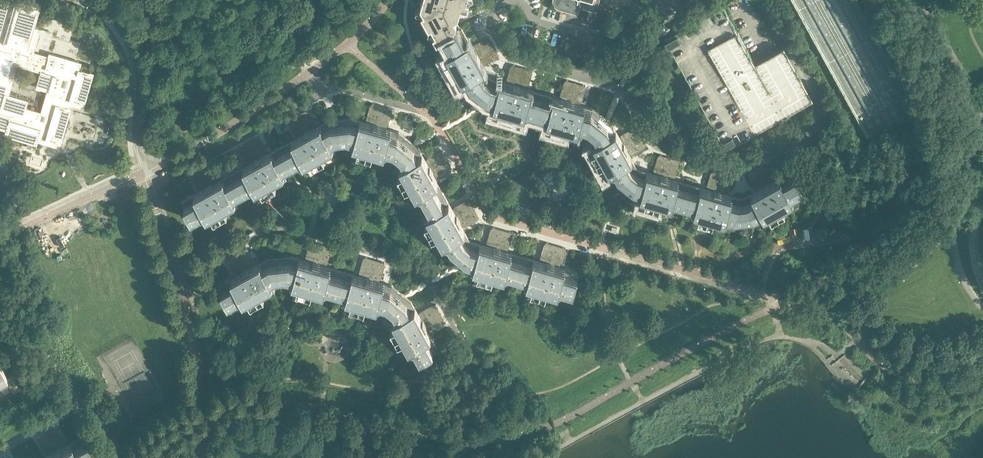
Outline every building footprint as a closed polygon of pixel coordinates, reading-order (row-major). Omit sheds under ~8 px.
[(68,107),(70,100),(82,103),(85,102),(93,75),(91,72),(79,69),(81,65),(79,61),(53,54),(49,55),(48,59),(34,55),(41,28),(34,26),(41,4),(25,0),(0,0),(0,127),(7,129),(6,131),(8,135),(34,142),(38,140),(39,137),(58,142),(62,140),(70,110),(68,107)] [(421,4),(424,10),(421,12),(429,25),(431,24),(433,27),(431,29),(437,40),(439,39),(446,52),(441,55),(458,84),(462,81),(466,88),(476,96),(484,103),(493,105),(491,110),(523,120),(525,115),(537,118),(544,93),(527,88),(507,83),(492,78),(489,76),(482,64),(473,46),(462,27),(461,27),(456,20),(455,17),(458,15),(461,5),(467,7),(469,0),(422,0),(421,4)] [(553,0),(553,1),(553,2),(553,4),(554,5),(555,6),(556,7),(557,8),(558,9),(578,14),(580,7),(590,9),(587,17),(588,17),(588,20),(592,21),(592,18),(594,19),(595,14),(597,15),(598,12),(596,11),(600,0),(553,0)] [(813,99),(784,47),(769,55),(755,63),(741,39),(742,39),(738,31),(737,31),(723,5),(665,37),(666,40),(665,40),(668,46),(669,46),(721,139),(720,140),(723,146),(725,145),(726,147),(813,99)] [(499,54),(490,37),(486,37),(475,44),(473,46),(482,64),(486,64),(497,57),(499,54)] [(529,86),(533,73),(532,69),(513,64),(510,66),(507,79),(507,83),(527,88),(529,86)] [(636,166),(629,154),(633,154),(645,147),(647,145),(637,127),(633,127),(622,134),(620,136),(612,122),(609,120),(593,107),(580,103),(582,101),(586,88),(585,85),(566,79),(564,82),(560,95),(561,98),(544,93),(537,118),(546,121),(544,126),(577,135),(578,130),(586,132),(589,135),(592,139),(593,142),(588,145),(605,174),(609,171),(613,178),(627,189),(632,193),(640,195),(638,200),(670,210),(672,204),(685,208),(692,184),(674,178),(676,176),(680,163),(679,159),(660,154),(657,156),(654,169),(654,173),(639,168),(636,166)] [(445,194),(436,178),(439,177),(451,171),(453,168),(443,150),(440,151),(428,157),(426,160),(418,146),(399,131),(386,127),(388,125),(392,112),(392,108),(372,103),(370,105),(366,118),(367,122),(352,117),(328,120),(316,126),(316,123),(309,111),(306,109),(289,119),(289,122),(295,134),(298,136),(283,144),(287,150),(296,167),(304,162),(306,167),(330,154),(336,151),(333,146),(340,142),(345,142),(352,144),(351,149),(383,159),(384,153),(392,156),(395,158),(399,166),(395,168),(411,197),(416,195),(422,206),(445,194)] [(296,167),(287,150),(283,144),(267,153),(267,150),(260,138),(258,136),(240,146),(240,149),(247,161),(249,163),(235,171),(238,177),(248,193),(255,189),(258,194),(287,178),(284,173),(296,167)] [(766,220),(790,207),(795,204),(793,199),(805,192),(793,170),(779,177),(775,179),(775,176),(769,164),(766,162),(748,172),(748,175),(755,187),(758,189),(744,197),(740,197),(727,194),(729,191),(733,178),(732,175),(713,169),(711,172),(707,185),(708,188),(692,184),(685,208),(693,211),(691,216),(724,225),(725,220),(733,222),(745,221),(756,219),(763,215),(766,220)] [(248,193),(238,177),(235,171),(218,180),(218,177),(212,165),(209,163),(191,173),(192,176),(198,188),(201,190),(195,193),(181,201),(194,223),(206,216),(209,221),(238,205),(236,200),(248,193)] [(518,281),(525,256),(518,255),(507,251),(509,248),(513,235),(512,232),(493,226),(491,229),(487,242),(487,245),(478,242),(472,241),(469,238),(463,226),(466,226),(478,220),(480,217),(470,199),(466,199),(455,206),(453,209),(445,194),(422,206),(426,214),(422,217),(438,246),(442,243),(446,250),(465,265),(473,268),(471,273),(503,282),(505,277),(518,281)] [(337,295),(344,270),(326,265),(328,263),(332,250),(331,246),(312,241),(310,243),(306,256),(306,260),(291,255),(279,257),(267,258),(255,264),(255,261),(249,249),(246,247),(228,257),(228,260),(235,272),(238,274),(218,285),(230,307),(243,301),(246,305),(275,289),(272,284),(279,281),(282,280),(284,280),(292,282),(290,287),(316,295),(322,297),(324,291),(337,295)] [(573,293),(579,272),(564,267),(560,266),(562,264),(566,251),(565,247),(546,242),(544,244),(540,257),(541,260),(525,256),(518,281),(526,283),(524,288),(557,298),(558,292),(570,296),(568,301),(578,304),(581,295),(573,293)] [(419,313),(411,299),(408,297),(392,284),(379,280),(381,278),(385,265),(384,262),(365,256),(363,259),(359,272),(360,275),(344,270),(337,295),(345,298),(344,303),(376,312),(377,307),(385,309),(388,311),(389,313),(392,319),(388,321),(395,335),(404,351),(408,348),(415,361),(438,348),(430,335),(428,331),(432,331),(444,324),(445,321),(436,304),(432,304),(421,311),(419,313)] [(6,281),(0,284),(0,286),(2,290),(9,286),(6,281)] [(13,371),(6,375),(0,364),(0,385),(7,381),(9,384),(18,379),(13,371)] [(82,435),(69,443),(65,445),(65,442),(58,430),(55,428),(38,437),(38,441),(44,453),(47,455),(41,457),(94,457),(95,457),(82,435)]
